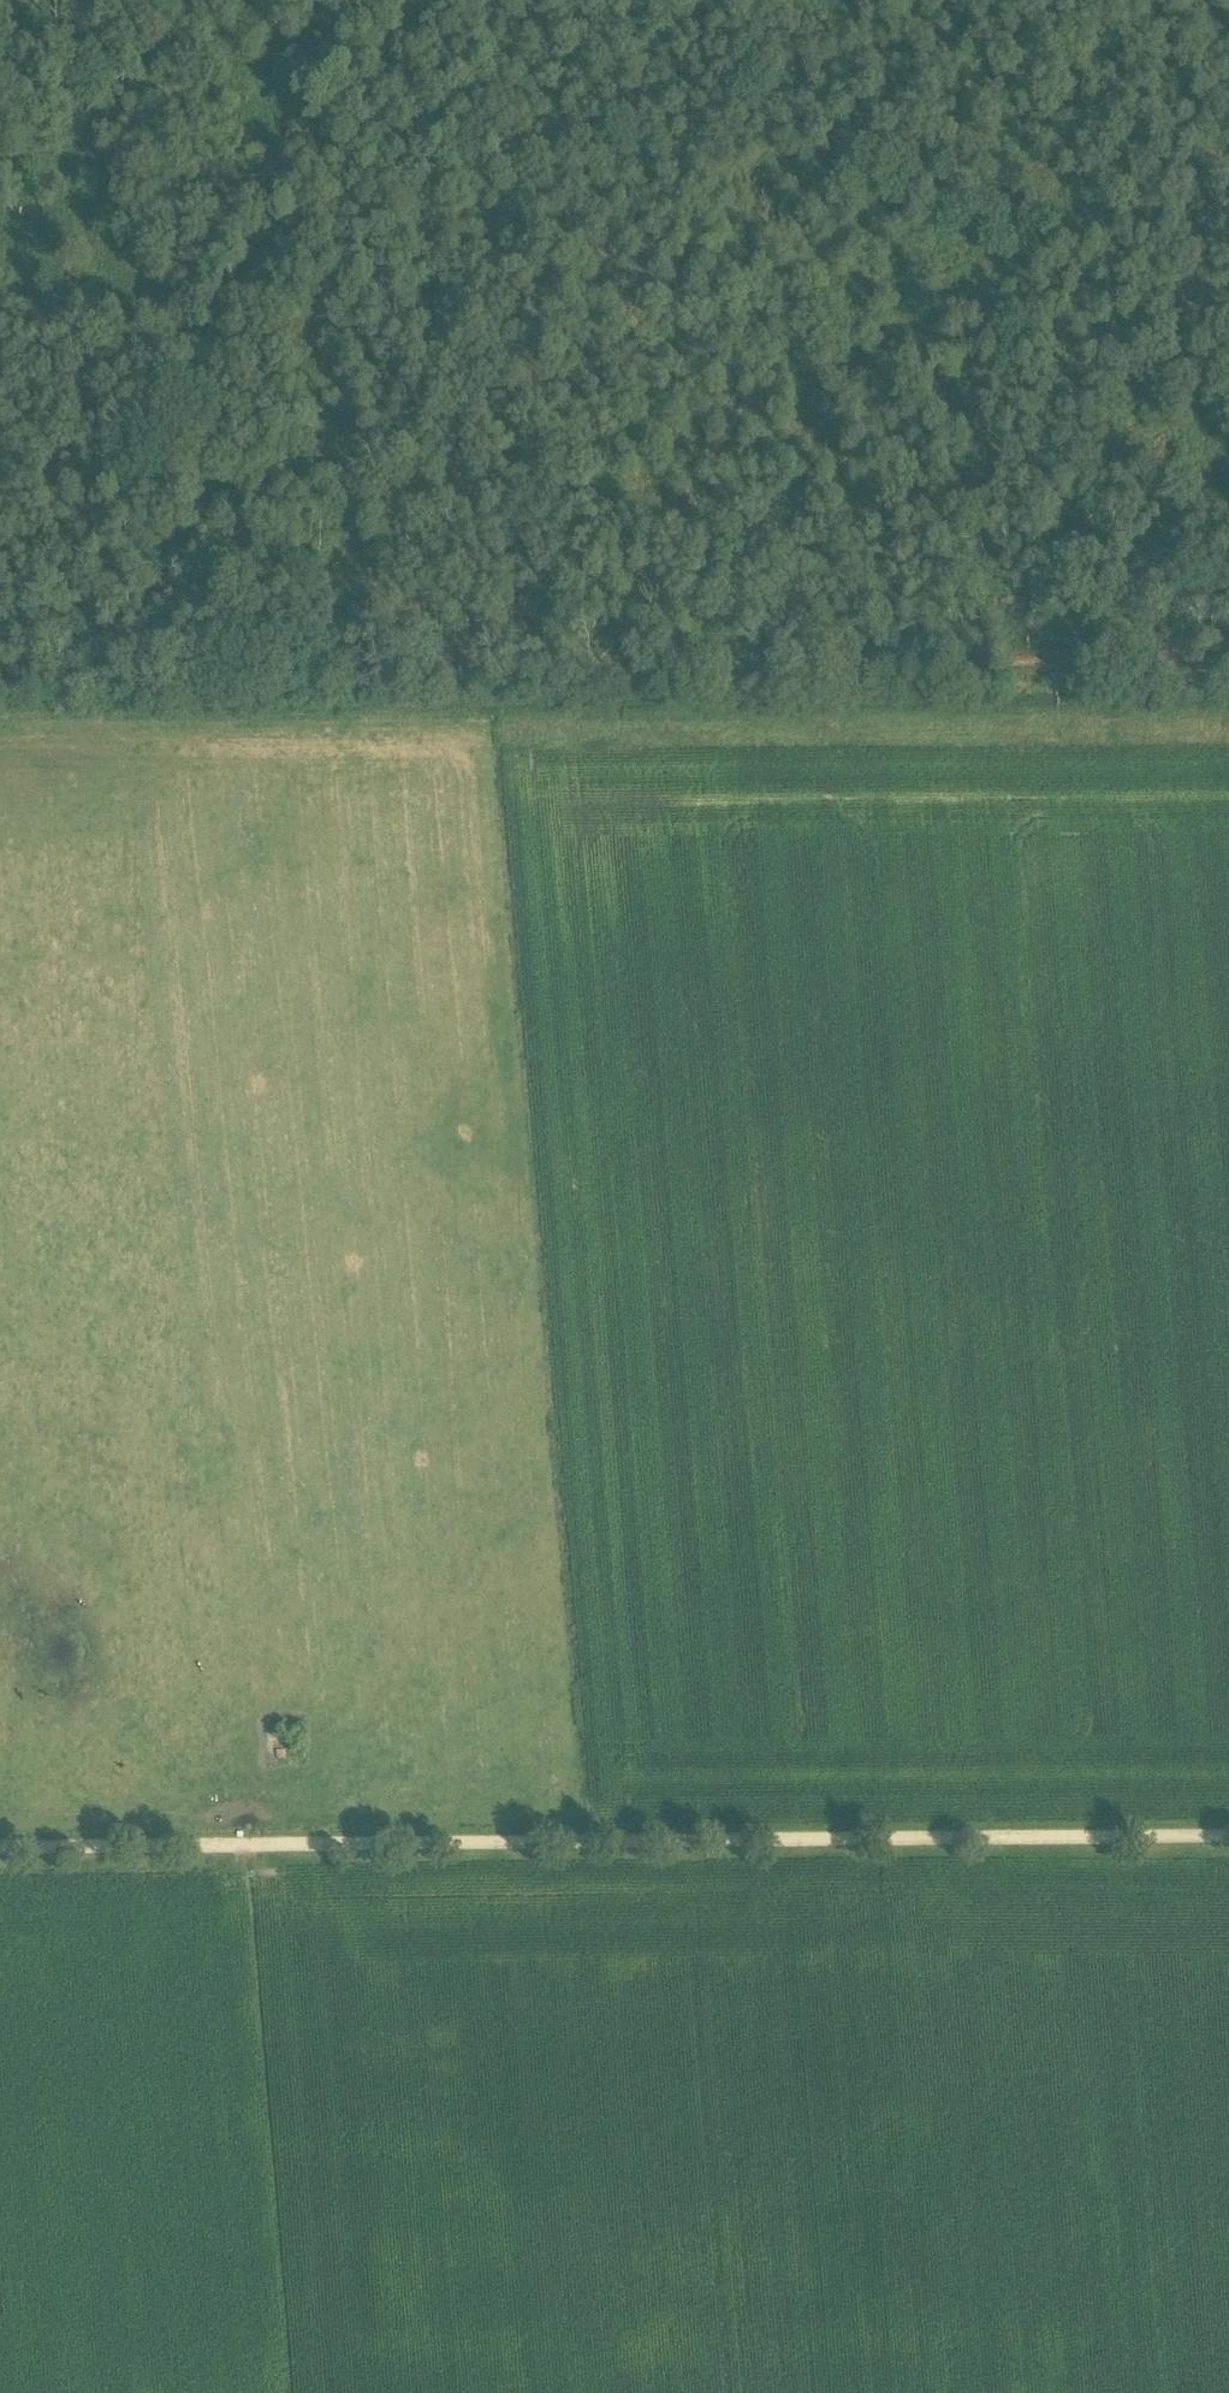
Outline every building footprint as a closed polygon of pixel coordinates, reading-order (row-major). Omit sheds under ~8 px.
[(270,1724),(267,1762),(293,1764),(296,1726),(270,1724)]
